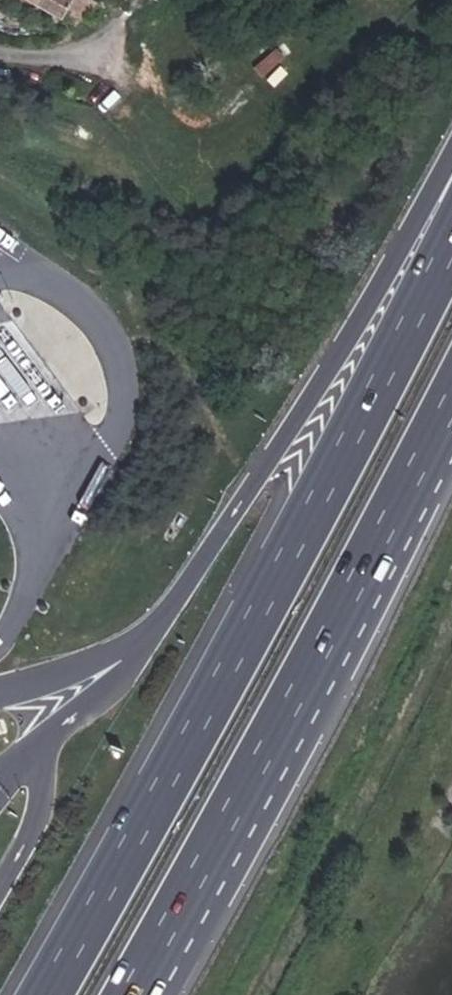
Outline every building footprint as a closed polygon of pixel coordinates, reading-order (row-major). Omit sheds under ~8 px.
[(65,15),(74,0),(37,0),(65,15)] [(29,383),(0,347),(0,406),(29,383)]
